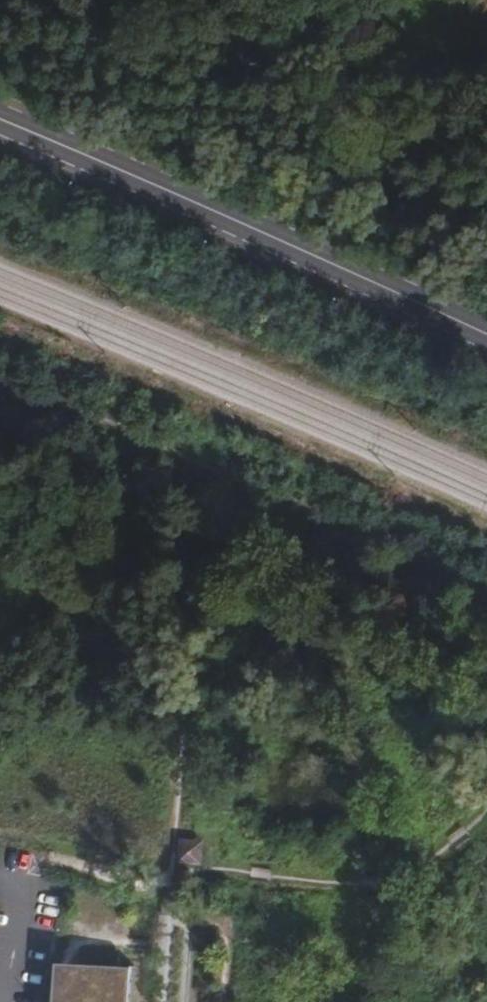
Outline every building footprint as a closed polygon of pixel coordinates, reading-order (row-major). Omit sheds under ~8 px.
[(132,968),(60,964),(57,1001),(130,1001),(132,968)]
